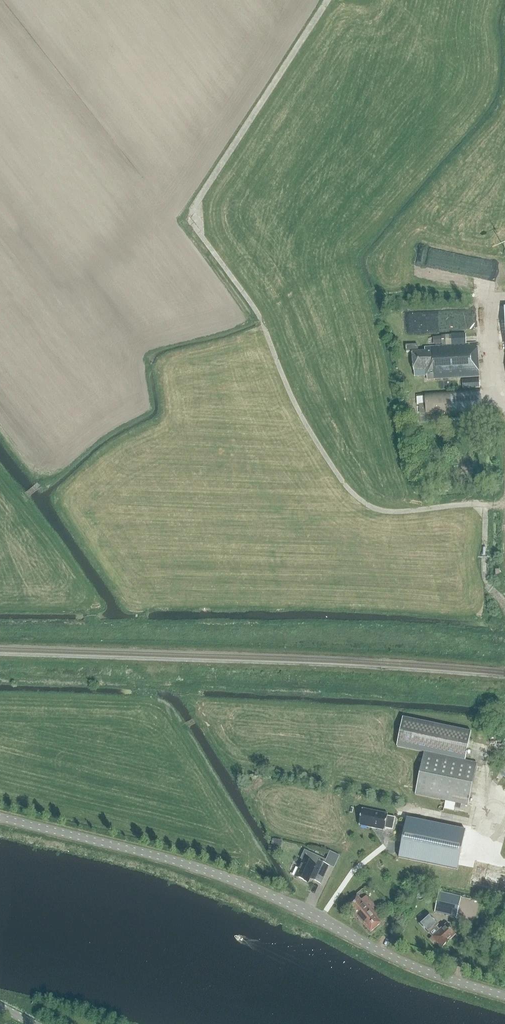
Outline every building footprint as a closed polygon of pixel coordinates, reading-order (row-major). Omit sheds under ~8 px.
[(441,336),(432,336),(433,345),(442,344),(441,336)] [(476,342),(464,343),(464,344),(424,346),(425,351),(412,351),(413,370),(414,370),(415,375),(426,374),(427,378),(478,375),(476,342)] [(479,379),(462,380),(462,388),(479,388),(479,379)] [(479,390),(450,392),(451,413),(480,411),(479,390)] [(424,752),(415,795),(445,801),(443,808),(453,810),(454,807),(460,809),(461,804),(467,806),(476,763),(465,760),(471,732),(403,717),(397,746),(424,752)] [(358,825),(384,830),(384,828),(392,830),(395,818),(387,816),(387,814),(362,809),(358,825)] [(410,819),(401,858),(460,871),(468,831),(410,819)] [(275,839),(273,845),(280,847),(282,841),(275,839)] [(307,854),(304,860),(303,859),(295,877),(296,878),(296,879),(300,881),(301,880),(308,883),(310,879),(320,884),(330,862),(319,857),(319,859),(307,854)] [(439,893),(434,912),(456,917),(461,898),(439,893)] [(371,932),(381,923),(377,919),(382,914),(366,896),(361,900),(357,896),(347,905),(371,932)] [(446,924),(439,930),(436,926),(438,925),(429,914),(419,923),(428,933),(429,932),(433,937),(431,939),(435,943),(436,942),(441,947),(449,941),(449,940),(455,935),(446,924)]
